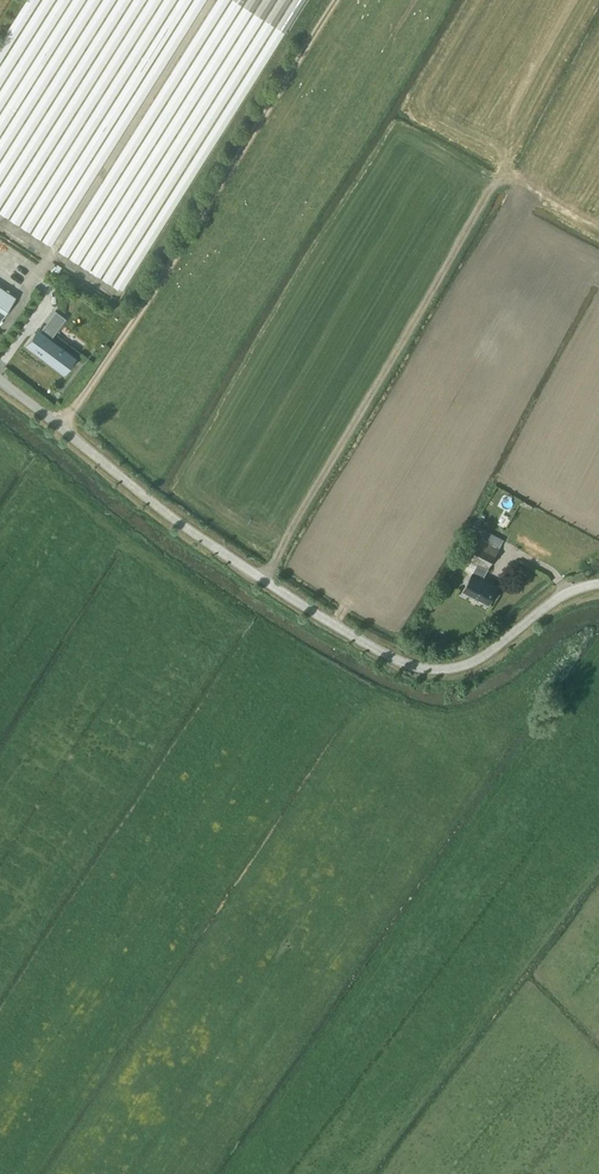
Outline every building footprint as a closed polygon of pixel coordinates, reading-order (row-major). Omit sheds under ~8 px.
[(0,50),(0,209),(24,222),(22,226),(34,233),(33,234),(63,250),(202,0),(28,0),(0,50)] [(130,293),(303,0),(214,0),(64,254),(130,293)] [(50,271),(56,275),(62,266),(57,263),(56,265),(54,264),(50,271)] [(15,296),(0,286),(0,319),(15,296)] [(45,325),(45,324),(40,330),(42,332),(39,336),(36,333),(27,345),(65,374),(81,352),(57,334),(53,340),(49,336),(53,331),(53,330),(52,331),(44,326),(45,325)] [(480,538),(468,559),(477,563),(473,572),(483,578),(500,548),(480,538)] [(483,578),(473,572),(463,589),(489,602),(498,585),(483,578)]
